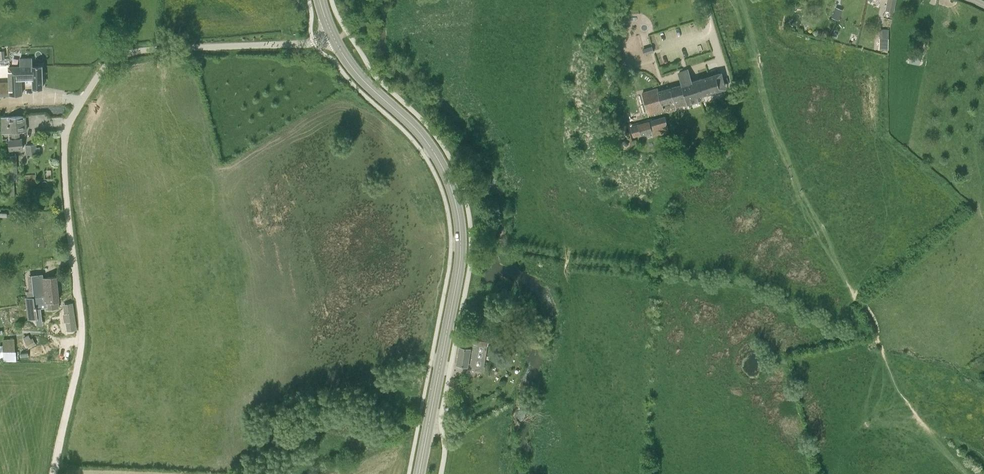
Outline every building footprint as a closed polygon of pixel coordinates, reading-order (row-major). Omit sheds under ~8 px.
[(893,11),(896,0),(888,0),(886,10),(893,11)] [(832,16),(838,19),(842,9),(836,6),(832,16)] [(882,42),(882,46),(888,47),(888,42),(888,34),(888,31),(882,31),(882,34),(880,34),(880,42),(882,42)] [(914,52),(912,61),(921,63),(923,55),(914,52)] [(42,65),(33,65),(32,58),(20,59),(20,66),(9,66),(10,95),(22,94),(21,75),(25,75),(26,83),(33,83),(33,87),(43,87),(42,65)] [(675,106),(686,102),(687,104),(698,100),(692,81),(688,69),(678,73),(681,85),(670,88),(658,92),(658,91),(643,96),(645,105),(649,116),(663,111),(661,104),(673,100),(675,106)] [(720,72),(692,81),(698,100),(701,99),(700,94),(724,86),(720,72)] [(19,131),(26,130),(25,116),(2,117),(2,133),(3,133),(3,132),(9,131),(9,132),(12,132),(13,139),(9,140),(10,149),(23,148),(22,138),(20,139),(19,131)] [(658,118),(631,127),(633,135),(641,132),(642,134),(661,128),(658,118)] [(37,154),(37,150),(36,147),(36,143),(27,145),(28,157),(29,157),(29,156),(37,154)] [(10,179),(17,179),(16,155),(9,155),(10,179)] [(34,275),(35,291),(27,292),(27,297),(58,294),(56,277),(47,277),(47,279),(43,279),(43,274),(34,275)] [(59,301),(58,294),(27,297),(28,304),(46,302),(47,309),(59,308),(58,301),(59,301)] [(75,329),(72,303),(66,303),(70,330),(75,329)] [(483,371),(488,336),(476,334),(466,333),(466,334),(465,341),(466,341),(465,343),(465,347),(460,346),(457,363),(466,364),(466,368),(477,369),(477,370),(483,371)] [(31,339),(29,335),(23,337),(26,341),(29,347),(36,343),(32,338),(31,339)]
